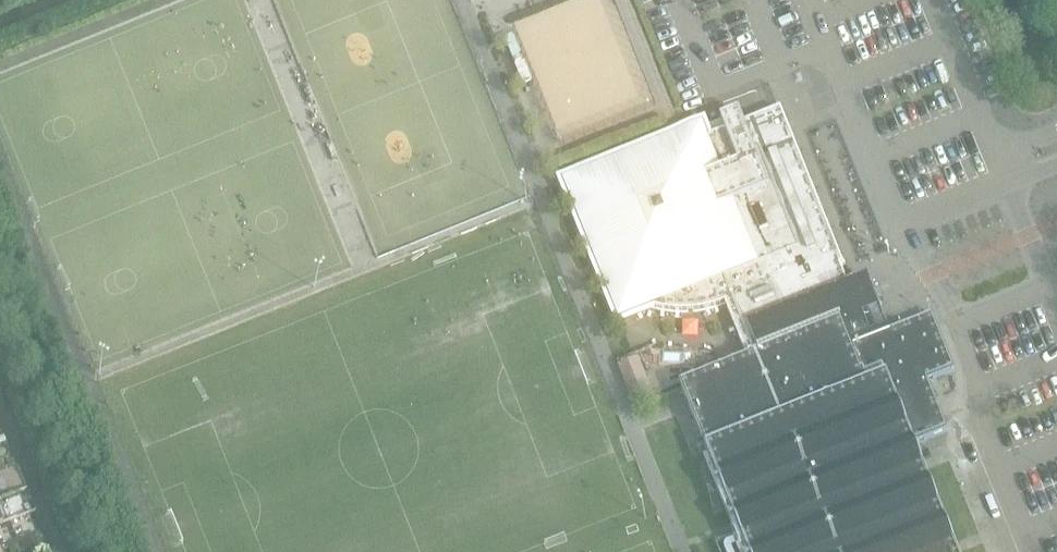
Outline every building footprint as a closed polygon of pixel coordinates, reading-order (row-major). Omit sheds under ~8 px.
[(748,551),(958,551),(915,444),(948,431),(928,381),(955,371),(932,314),(902,327),(870,339),(857,307),(866,303),(860,289),(851,293),(840,266),(844,265),(781,109),(744,124),(741,116),(722,123),(725,131),(708,138),(703,124),(563,181),(619,321),(651,308),(656,309),(663,311),(670,312),(679,313),(690,313),(699,312),(708,310),(717,307),(726,304),(748,359),(681,386),(707,451),(748,551)] [(634,405),(653,397),(643,372),(624,379),(634,405)]
